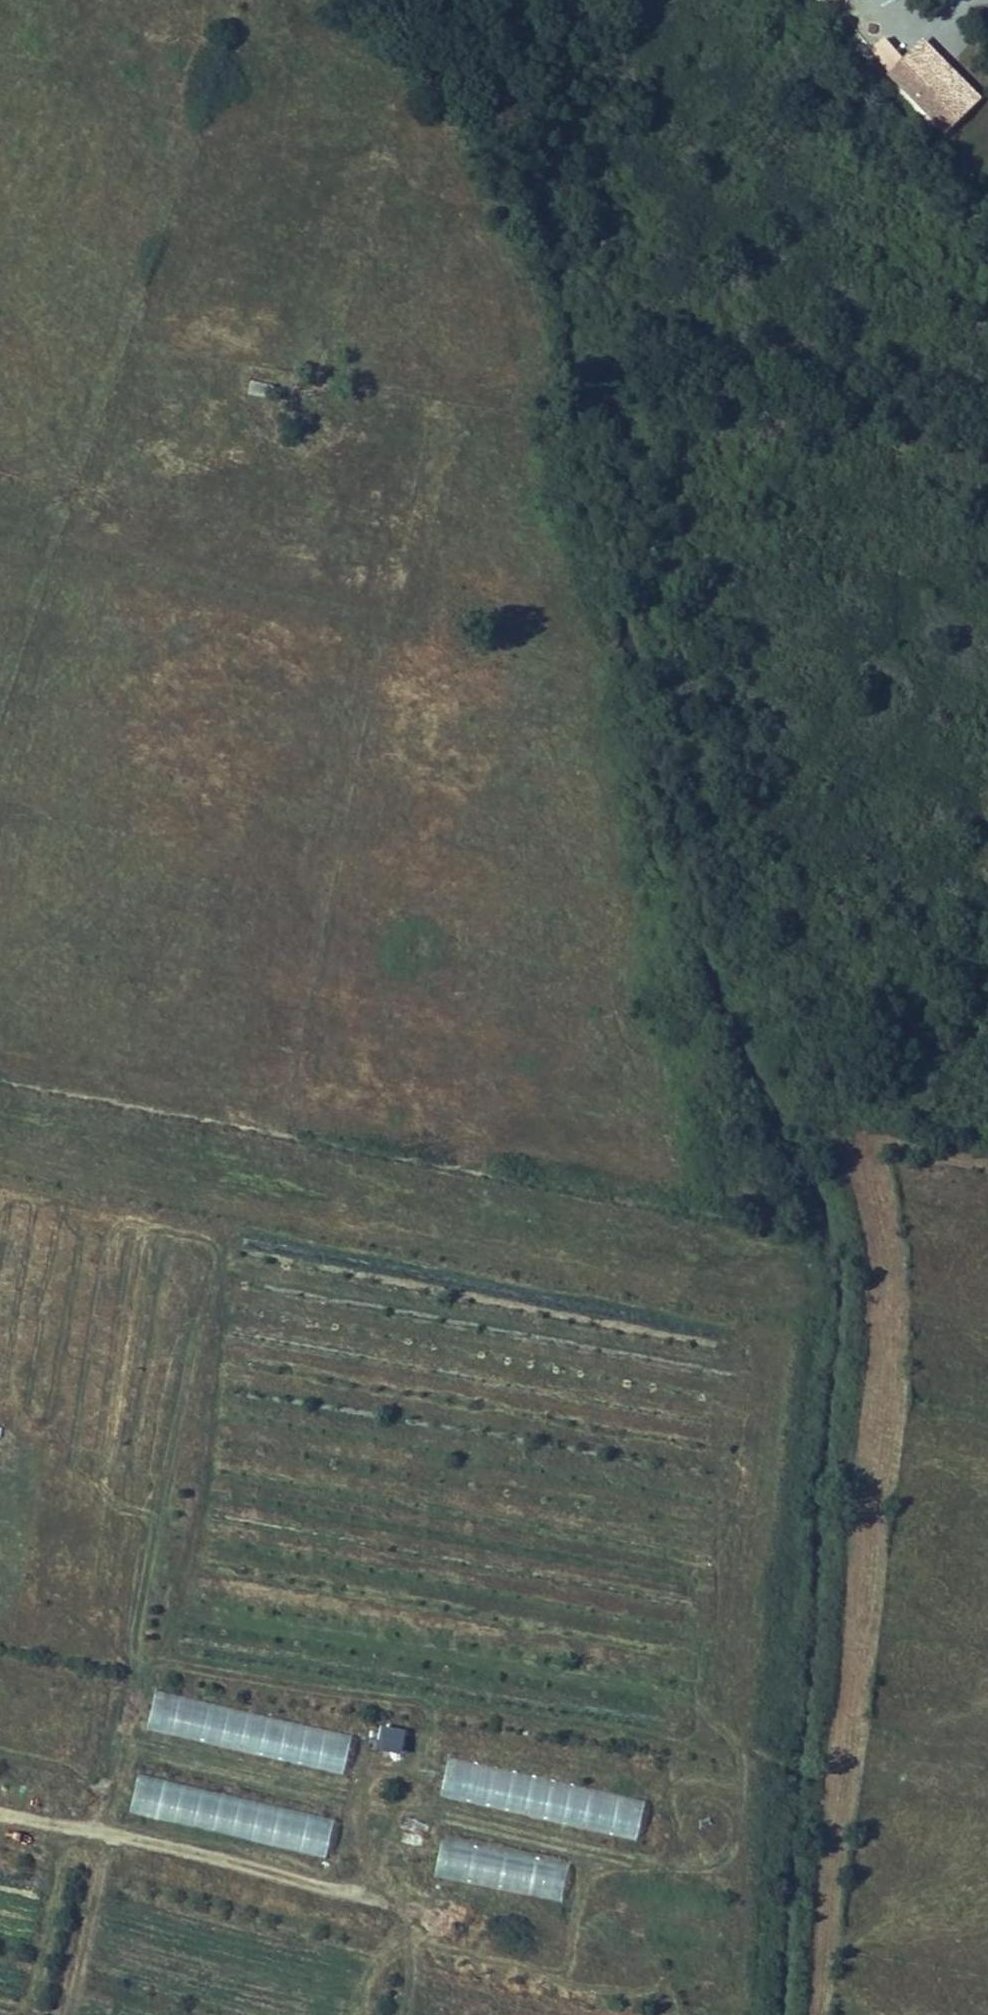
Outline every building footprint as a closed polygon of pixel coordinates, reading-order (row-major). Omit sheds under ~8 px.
[(912,45),(901,56),(882,37),(866,53),(944,132),(972,105),(912,45)] [(352,1735),(155,1691),(146,1732),(344,1775),(352,1735)] [(449,1759),(441,1799),(638,1839),(646,1799),(449,1759)] [(335,1817),(136,1778),(129,1817),(327,1855),(335,1817)] [(430,1875),(561,1901),(568,1866),(436,1840),(430,1875)]
